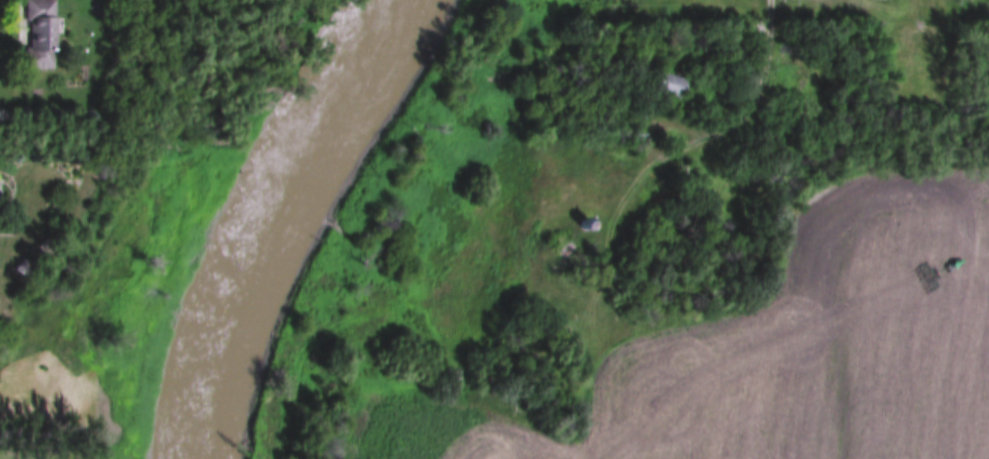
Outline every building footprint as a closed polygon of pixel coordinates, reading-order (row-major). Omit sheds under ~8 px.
[(23,17),(23,0),(52,0),(52,15),(54,15),(54,48),(52,48),(52,67),(28,66),(28,17),(23,17)] [(652,87),(658,68),(684,76),(678,95),(652,87)] [(583,228),(587,227),(589,223),(587,218),(583,217),(579,218),(577,222),(579,226),(583,228)] [(26,275),(33,262),(20,255),(13,268),(26,275)]
